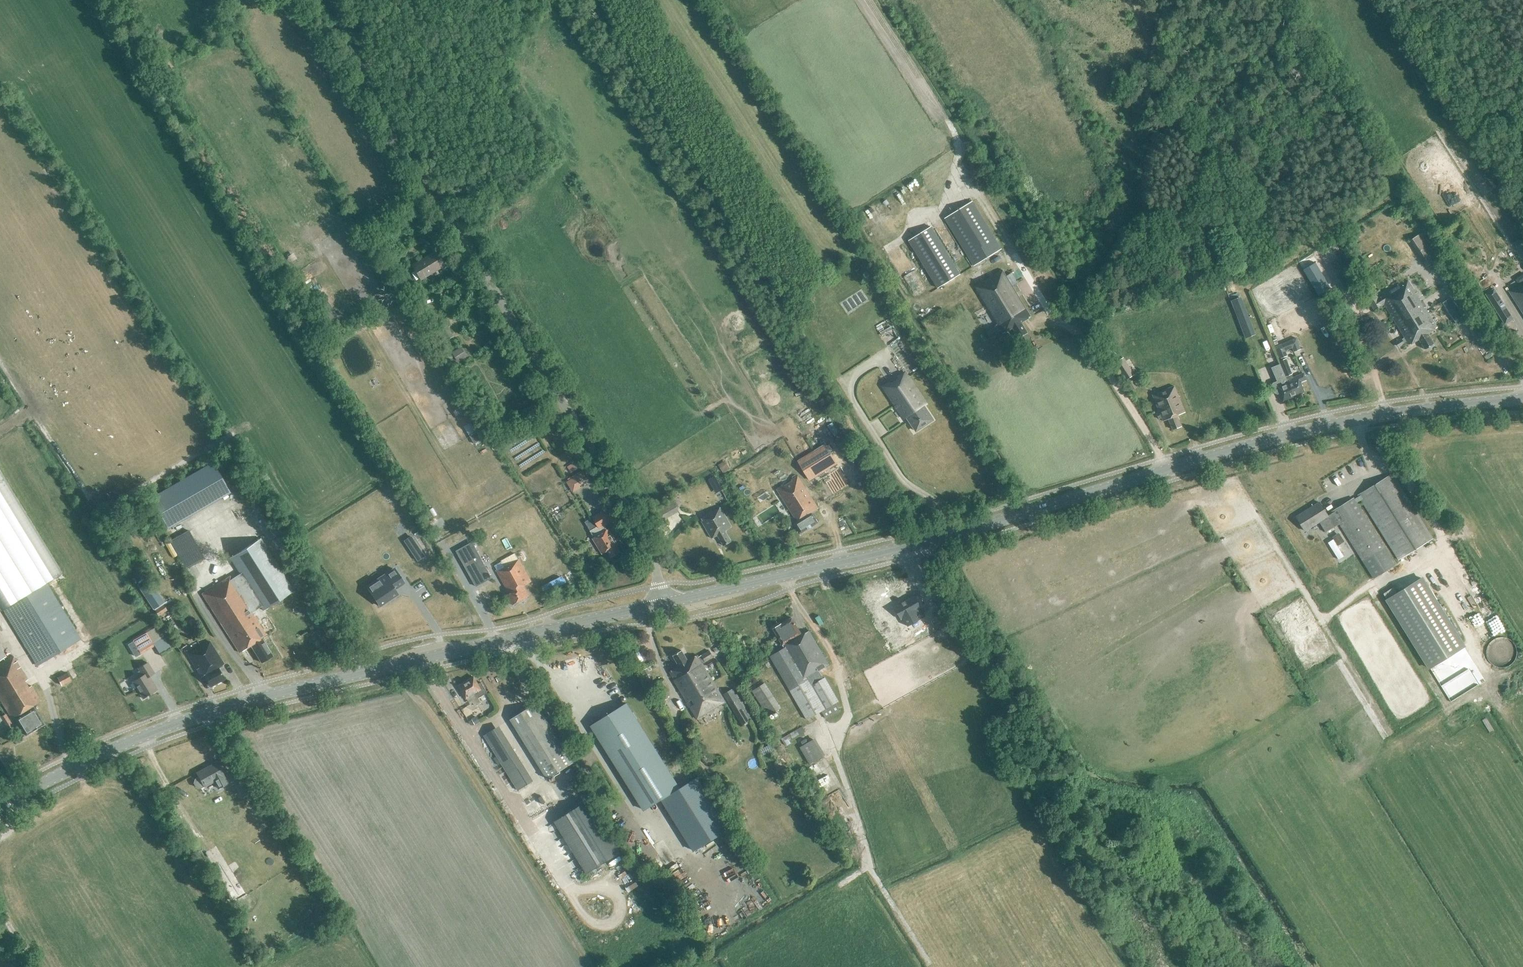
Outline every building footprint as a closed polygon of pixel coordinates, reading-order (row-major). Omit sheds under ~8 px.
[(923,191),(919,183),(921,182),(917,175),(908,180),(917,195),(923,191)] [(1002,249),(972,201),(945,218),(974,265),(1002,249)] [(1522,215),(1519,206),(1513,208),(1517,218),(1522,215)] [(960,274),(931,226),(909,240),(938,288),(960,274)] [(1438,259),(1420,233),(1410,240),(1427,267),(1438,259)] [(421,277),(442,264),(435,252),(413,265),(421,277)] [(1345,262),(1339,266),(1348,281),(1354,277),(1345,262)] [(1315,263),(1303,270),(1319,296),(1330,289),(1315,263)] [(996,327),(991,330),(987,332),(991,338),(999,333),(998,332),(1001,330),(1003,333),(1013,328),(1019,338),(1028,333),(1021,322),(1031,316),(1003,270),(975,287),(999,327),(996,328),(996,327)] [(1384,304),(1394,320),(1414,307),(1413,305),(1421,301),(1408,280),(1378,298),(1373,289),(1365,294),(1374,310),(1384,304)] [(1509,291),(1522,313),(1522,282),(1509,291)] [(1484,291),(1496,310),(1504,305),(1492,286),(1484,291)] [(1445,304),(1455,298),(1450,292),(1441,298),(1445,304)] [(1245,340),(1254,336),(1240,299),(1231,303),(1245,340)] [(1437,327),(1421,301),(1413,305),(1414,307),(1394,320),(1405,337),(1396,342),(1398,346),(1407,341),(1409,345),(1419,339),(1425,349),(1434,344),(1428,333),(1437,327)] [(894,307),(885,312),(889,319),(898,314),(894,307)] [(1278,342),(1286,339),(1276,315),(1269,318),(1278,342)] [(452,336),(445,326),(437,331),(443,342),(452,336)] [(1296,337),(1275,346),(1280,358),(1287,355),(1285,351),(1293,347),(1295,351),(1301,349),(1296,337)] [(1125,381),(1134,375),(1123,358),(1114,363),(1125,381)] [(1305,392),(1300,381),(1306,379),(1304,373),(1293,377),(1286,358),(1280,361),(1281,363),(1280,364),(1294,396),(1305,392)] [(1278,394),(1280,393),(1283,401),(1294,396),(1280,364),(1271,367),(1277,381),(1273,383),(1272,386),(1275,393),(1278,394)] [(916,431),(933,419),(923,405),(925,403),(905,373),(884,387),(904,418),(906,416),(916,431)] [(1133,380),(1128,383),(1132,390),(1137,386),(1133,380)] [(1177,415),(1185,412),(1174,386),(1153,395),(1161,415),(1158,416),(1159,419),(1162,418),(1163,421),(1168,419),(1173,429),(1181,426),(1177,415)] [(468,415),(460,419),(464,426),(472,422),(468,415)] [(478,431),(470,436),(474,444),(483,439),(478,431)] [(814,451),(798,461),(809,479),(841,460),(836,452),(820,461),(814,451)] [(168,527),(229,492),(213,463),(151,498),(168,527)] [(834,469),(826,472),(831,481),(824,484),(827,490),(841,483),(834,469)] [(1343,528),(1342,528),(1373,577),(1397,563),(1387,547),(1385,548),(1364,514),(1364,515),(1356,503),(1361,500),(1399,560),(1433,539),(1392,473),(1358,495),(1359,496),(1354,499),(1353,498),(1332,511),(1333,512),(1328,515),(1320,502),(1296,517),(1305,530),(1319,521),(1326,532),(1340,523),(1343,528)] [(715,476),(709,479),(716,494),(723,490),(715,476)] [(797,522),(795,523),(801,533),(808,528),(818,522),(811,512),(818,508),(798,476),(791,480),(792,481),(785,486),(784,484),(777,489),(783,498),(785,497),(790,506),(788,507),(797,522)] [(45,582),(59,574),(0,478),(0,604),(37,665),(80,639),(45,582)] [(574,480),(568,484),(573,492),(579,489),(574,480)] [(658,523),(679,511),(672,498),(651,510),(658,523)] [(598,526),(590,530),(594,538),(593,539),(602,554),(608,551),(612,558),(621,552),(616,545),(618,544),(609,529),(608,530),(605,525),(616,519),(609,507),(593,517),(598,526)] [(725,531),(732,527),(720,508),(706,516),(707,517),(702,521),(712,538),(718,535),(724,546),(731,542),(725,531)] [(204,558),(188,530),(170,540),(186,568),(204,558)] [(231,578),(230,576),(202,593),(239,652),(250,645),(261,662),(272,655),(261,638),(267,634),(266,633),(274,628),(268,618),(266,619),(265,617),(261,619),(263,621),(260,623),(252,611),(261,606),(263,610),(293,590),(260,538),(229,557),(240,573),(231,578)] [(169,542),(165,544),(173,558),(176,556),(169,542)] [(472,543),(456,552),(476,587),(487,581),(492,578),(480,557),(472,543)] [(424,557),(418,546),(411,550),(418,561),(424,557)] [(524,585),(531,581),(519,558),(518,559),(515,553),(501,561),(504,566),(497,570),(509,593),(507,594),(513,605),(529,595),(524,585)] [(1467,573),(1474,571),(1469,557),(1462,559),(1467,573)] [(394,569),(367,587),(372,594),(379,605),(397,593),(394,588),(403,582),(394,569)] [(1474,587),(1481,584),(1477,576),(1471,580),(1474,587)] [(1430,668),(1464,646),(1422,578),(1388,599),(1430,668)] [(1477,588),(1487,608),(1488,607),(1491,612),(1496,609),(1493,603),(1494,603),(1484,584),(1477,588)] [(144,585),(140,588),(154,609),(163,602),(154,588),(149,592),(144,585)] [(926,617),(933,614),(925,600),(919,603),(914,596),(895,607),(901,619),(921,608),(926,617)] [(300,603),(306,611),(313,607),(307,599),(300,603)] [(163,604),(154,609),(158,615),(167,610),(163,604)] [(823,678),(819,670),(829,664),(809,630),(802,635),(792,618),(781,624),(778,624),(778,623),(775,625),(775,626),(773,628),(773,629),(784,648),(770,656),(807,719),(839,701),(825,676),(823,678)] [(133,640),(138,649),(141,653),(154,645),(150,638),(152,637),(149,632),(148,633),(147,632),(133,640)] [(512,649),(523,645),(520,637),(509,641),(512,649)] [(210,686),(224,678),(218,667),(224,664),(209,641),(187,653),(201,676),(204,675),(210,686)] [(705,661),(713,656),(710,650),(702,655),(703,657),(700,659),(697,655),(688,660),(682,650),(673,655),(679,666),(670,671),(698,718),(726,702),(702,662),(704,660),(705,661)] [(44,724),(33,707),(24,713),(23,711),(40,700),(13,655),(0,663),(0,699),(11,718),(17,714),(18,716),(15,718),(25,735),(44,724)] [(228,658),(230,665),(236,663),(234,656),(228,658)] [(140,677),(132,681),(142,698),(157,689),(149,676),(154,673),(147,662),(138,668),(139,670),(137,672),(140,677)] [(1437,670),(1443,677),(1449,671),(1444,665),(1437,670)] [(1461,667),(1443,676),(1453,695),(1470,686),(1461,667)] [(61,685),(71,680),(67,672),(57,677),(61,685)] [(470,696),(472,701),(475,705),(481,702),(478,697),(486,693),(480,682),(478,683),(474,676),(459,685),(466,698),(470,696)] [(662,682),(655,686),(661,696),(668,692),(662,682)] [(769,716),(781,708),(764,682),(752,690),(769,716)] [(724,693),(742,724),(750,719),(732,689),(724,693)] [(547,778),(573,762),(536,703),(510,719),(547,778)] [(618,708),(591,725),(644,811),(680,789),(626,703),(618,708)] [(0,716),(8,728),(12,725),(5,713),(0,716)] [(789,731),(785,735),(790,742),(794,738),(789,731)] [(803,742),(822,779),(839,770),(835,761),(830,763),(828,759),(820,763),(817,758),(827,753),(818,735),(803,742)] [(765,751),(775,746),(772,740),(762,746),(765,751)] [(511,753),(508,747),(496,754),(499,760),(511,753)] [(199,776),(195,778),(193,783),(195,786),(200,788),(204,786),(214,781),(217,788),(227,782),(223,775),(224,775),(216,762),(196,772),(199,776)] [(830,792),(838,787),(834,781),(826,786),(830,792)] [(565,797),(556,802),(561,814),(570,809),(565,797)] [(585,873),(617,853),(585,801),(553,821),(585,873)] [(858,859),(865,856),(860,845),(853,848),(858,859)] [(212,863),(203,868),(209,877),(217,871),(212,863)]
